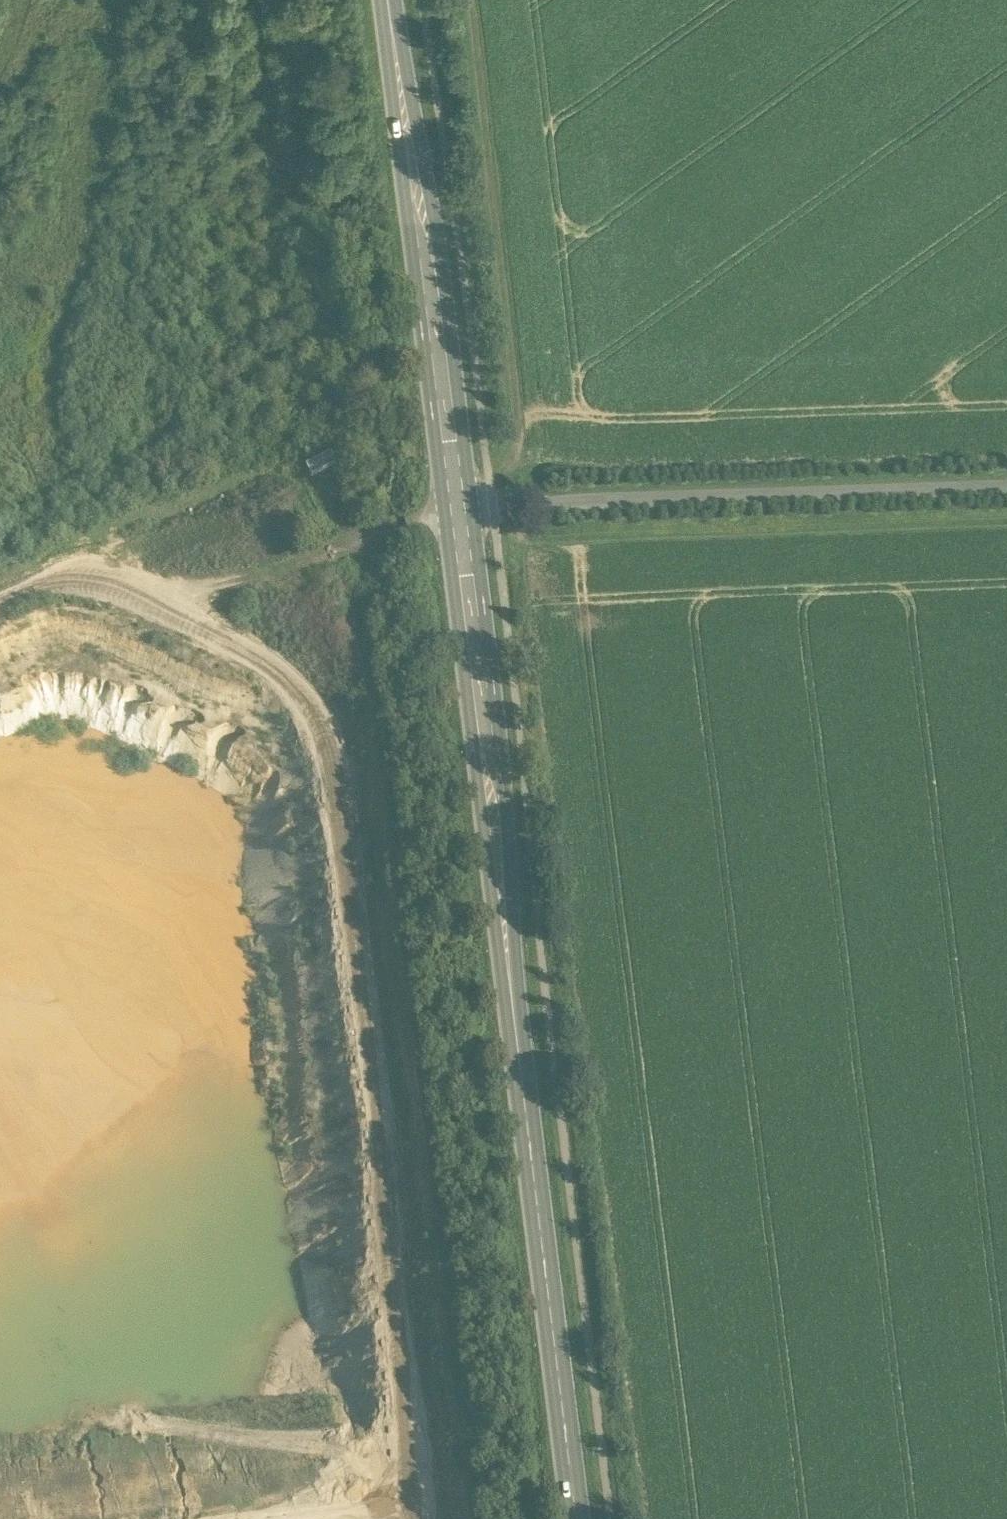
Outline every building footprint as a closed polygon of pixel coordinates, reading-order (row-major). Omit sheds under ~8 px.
[(306,471),(332,461),(330,453),(303,464),(306,471)]
